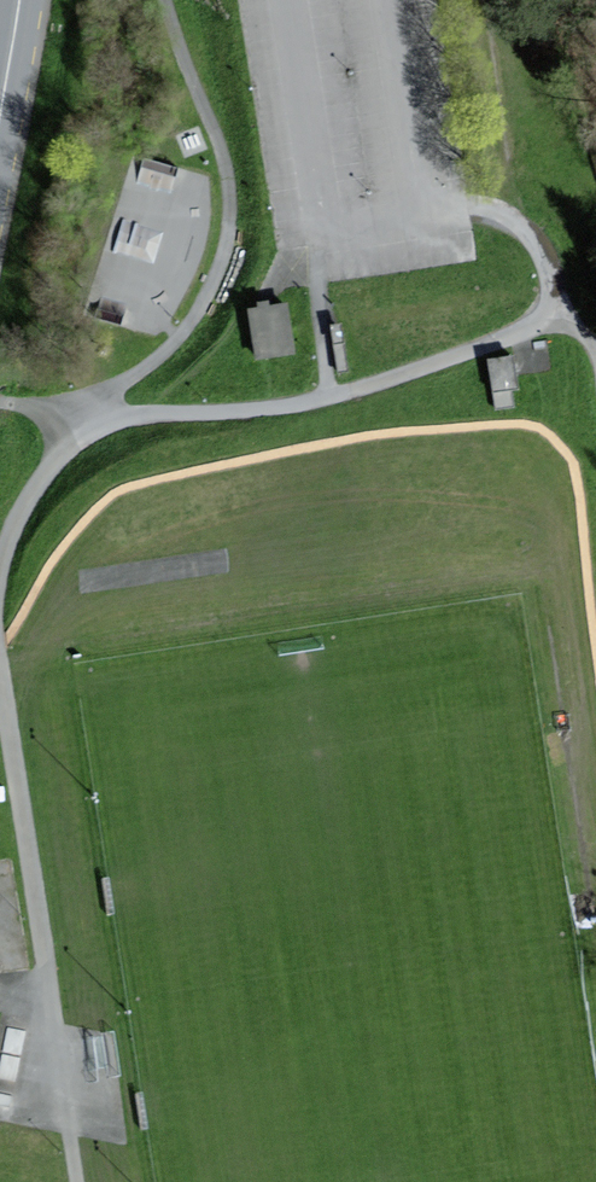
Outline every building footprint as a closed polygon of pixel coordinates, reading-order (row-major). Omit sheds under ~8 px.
[(255,307),(245,309),(253,361),(294,355),(286,303),(268,305),(267,301),(255,302),(255,307)] [(332,345),(343,343),(340,324),(329,326),(332,345)] [(332,345),(337,373),(347,372),(343,343),(332,345)] [(512,356),(485,359),(490,393),(511,390),(516,390),(512,356)] [(511,390),(490,393),(492,410),(513,408),(511,390)]
